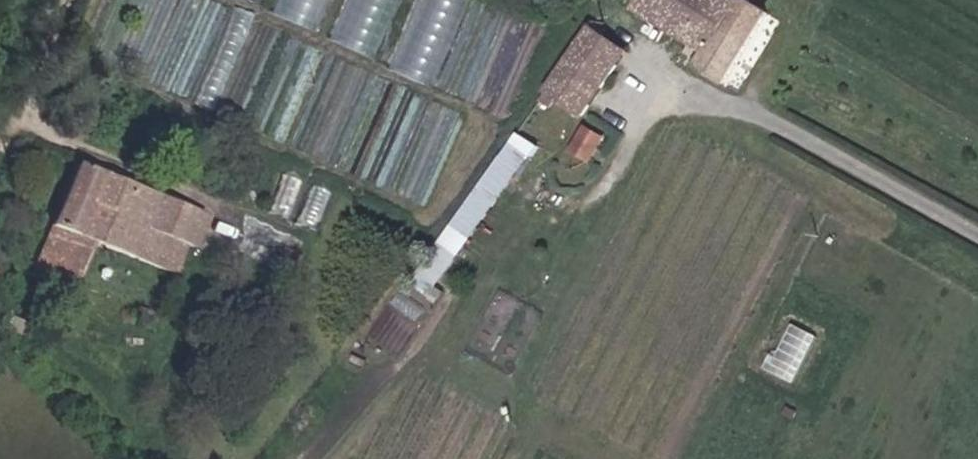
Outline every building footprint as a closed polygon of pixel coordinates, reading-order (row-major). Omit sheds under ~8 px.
[(388,0),(353,0),(339,38),(370,50),(388,0)] [(470,0),(421,0),(393,65),(435,83),(470,0)] [(783,15),(757,0),(638,0),(634,7),(722,56),(714,70),(739,85),(783,15)] [(493,112),(516,45),(529,50),(538,24),(504,12),(471,104),(493,112)] [(603,40),(608,32),(598,24),(548,95),(584,121),(629,58),(603,40)] [(594,159),(608,132),(586,121),(572,148),(594,159)] [(415,281),(436,295),(537,141),(516,127),(415,281)] [(80,173),(55,235),(183,286),(196,255),(205,257),(217,227),(188,215),(175,248),(152,237),(164,206),(80,173)] [(188,215),(164,206),(152,237),(175,248),(188,215)] [(183,286),(55,235),(39,275),(149,320),(145,332),(163,339),(183,286)] [(790,319),(770,368),(798,379),(818,331),(790,319)]
